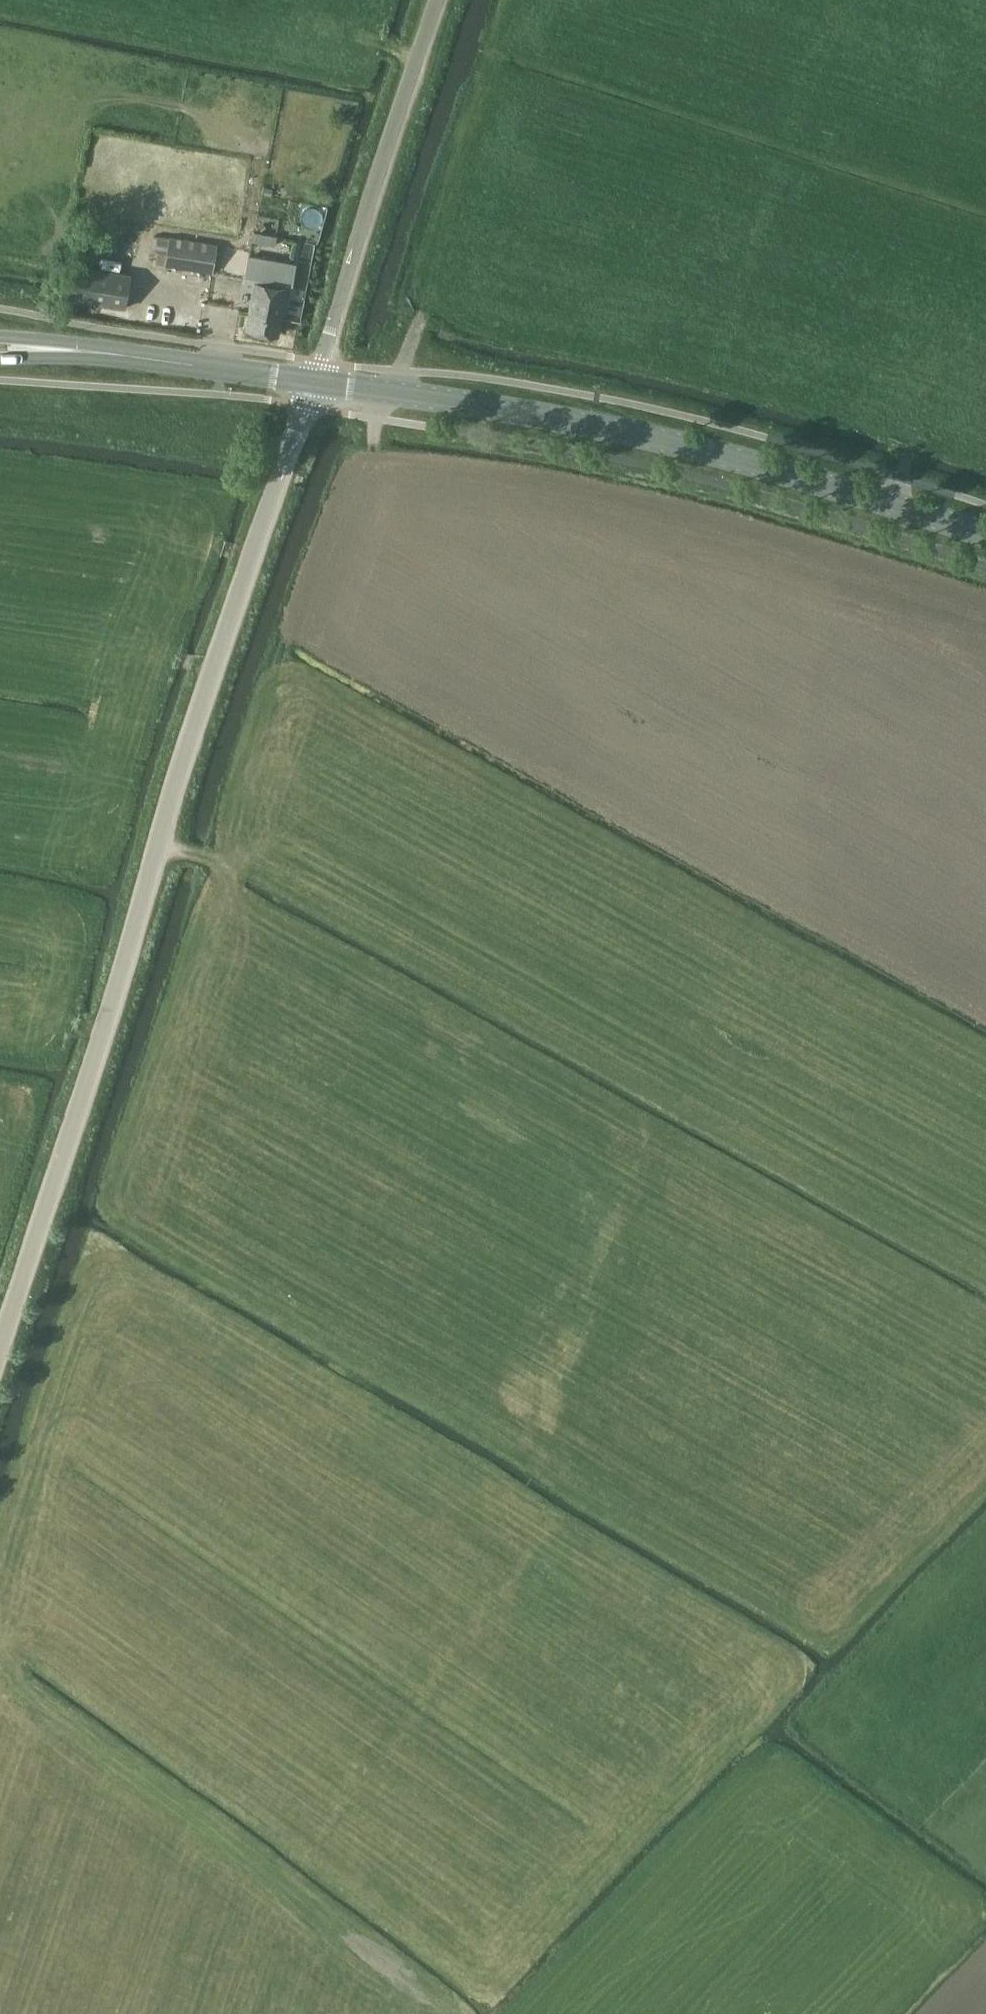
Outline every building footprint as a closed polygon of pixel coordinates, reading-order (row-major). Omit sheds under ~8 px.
[(256,223),(277,224),(276,245),(309,246),(309,230),(301,229),(302,212),(256,210),(256,223)] [(157,251),(155,264),(194,270),(202,271),(213,273),(214,267),(217,246),(217,244),(214,244),(208,243),(169,237),(167,253),(157,251)] [(248,255),(243,282),(254,284),(252,297),(285,304),(286,304),(287,304),(290,289),(291,289),(292,284),(296,263),(294,263),(248,255)] [(123,306),(129,273),(78,264),(72,298),(123,306)] [(248,310),(245,330),(246,330),(252,332),(256,332),(272,335),(279,336),(279,334),(282,322),(283,315),(285,304),(252,297),(251,297),(248,310)]
